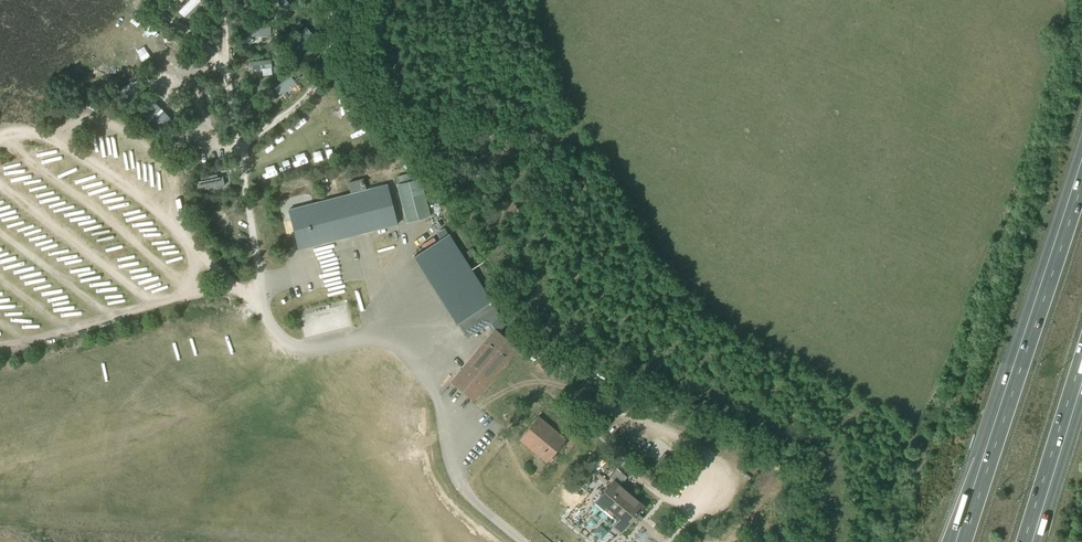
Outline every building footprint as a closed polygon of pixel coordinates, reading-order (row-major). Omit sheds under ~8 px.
[(176,9),(182,15),(198,0),(185,0),(176,9)] [(299,22),(293,27),(297,32),(303,26),(299,22)] [(256,33),(254,24),(247,26),(248,35),(256,33)] [(291,77),(274,89),(281,99),(298,86),(291,77)] [(281,166),(293,165),(293,157),(281,158),(281,166)] [(409,173),(398,176),(399,182),(411,179),(409,173)] [(197,190),(224,184),(223,176),(196,182),(197,190)] [(398,185),(408,223),(429,217),(419,180),(398,185)] [(288,210),(298,249),(397,224),(387,185),(288,210)] [(495,302),(492,304),(467,265),(448,235),(447,235),(443,229),(437,233),(440,239),(414,256),(457,323),(467,338),(488,325),(493,333),(495,330),(498,333),(507,327),(503,321),(506,319),(495,302)] [(475,254),(471,248),(467,251),(471,257),(475,254)] [(293,291),(304,290),(303,282),(292,284),(293,291)] [(516,348),(498,333),(495,330),(493,333),(451,382),(473,400),(516,348)] [(553,368),(541,358),(536,365),(547,374),(553,368)] [(614,411),(610,417),(620,423),(624,417),(614,411)] [(519,439),(535,452),(547,462),(549,460),(550,462),(555,456),(553,455),(565,441),(538,417),(519,439)] [(434,423),(438,437),(443,435),(440,422),(434,423)] [(668,457),(664,454),(657,464),(661,467),(668,457)] [(607,481),(599,474),(596,477),(605,483),(607,481)] [(620,534),(632,520),(644,506),(613,481),(595,502),(617,520),(611,527),(620,534)]
